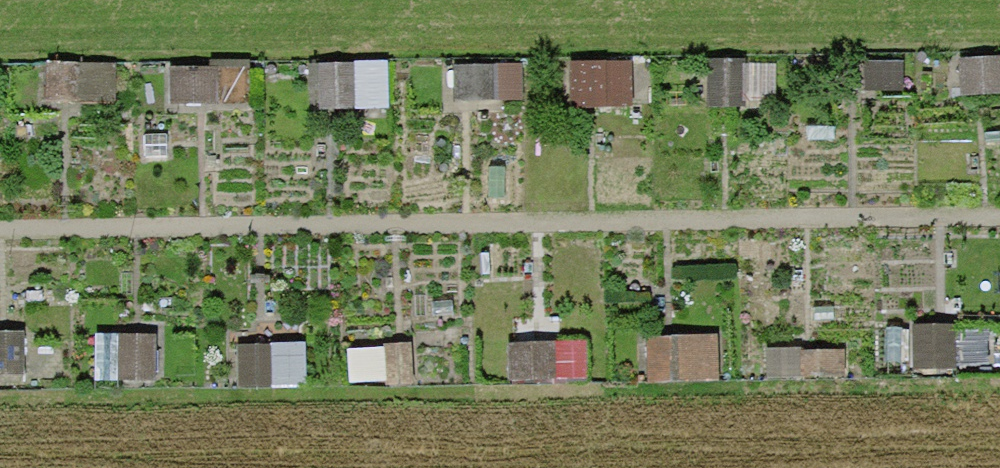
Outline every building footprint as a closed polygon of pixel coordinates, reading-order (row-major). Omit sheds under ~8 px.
[(959,59),(961,97),(999,94),(999,57),(959,59)] [(746,60),(709,60),(708,108),(747,109),(748,101),(776,101),(777,65),(746,65),(746,60)] [(625,61),(580,62),(581,98),(626,96),(625,61)] [(905,61),(839,61),(839,90),(905,90),(905,61)] [(78,63),(45,62),(44,101),(77,103),(78,63)] [(354,64),(318,65),(319,110),(355,110),(354,64)] [(498,65),(453,67),(454,102),(499,100),(498,65)] [(219,67),(168,67),(168,105),(219,105),(219,67)] [(957,325),(913,327),(914,372),(958,370),(957,325)] [(0,334),(0,379),(24,378),(23,333),(0,334)] [(154,335),(117,336),(118,380),(155,379),(154,335)] [(719,335),(647,338),(649,384),(721,381),(719,335)] [(552,349),(527,350),(529,385),(585,382),(582,338),(551,339),(552,349)] [(385,351),(348,353),(351,383),(383,380),(384,389),(415,387),(411,344),(385,346),(385,351)] [(305,345),(238,347),(240,389),(307,387),(305,345)] [(845,351),(802,353),(803,380),(847,378),(845,351)]
